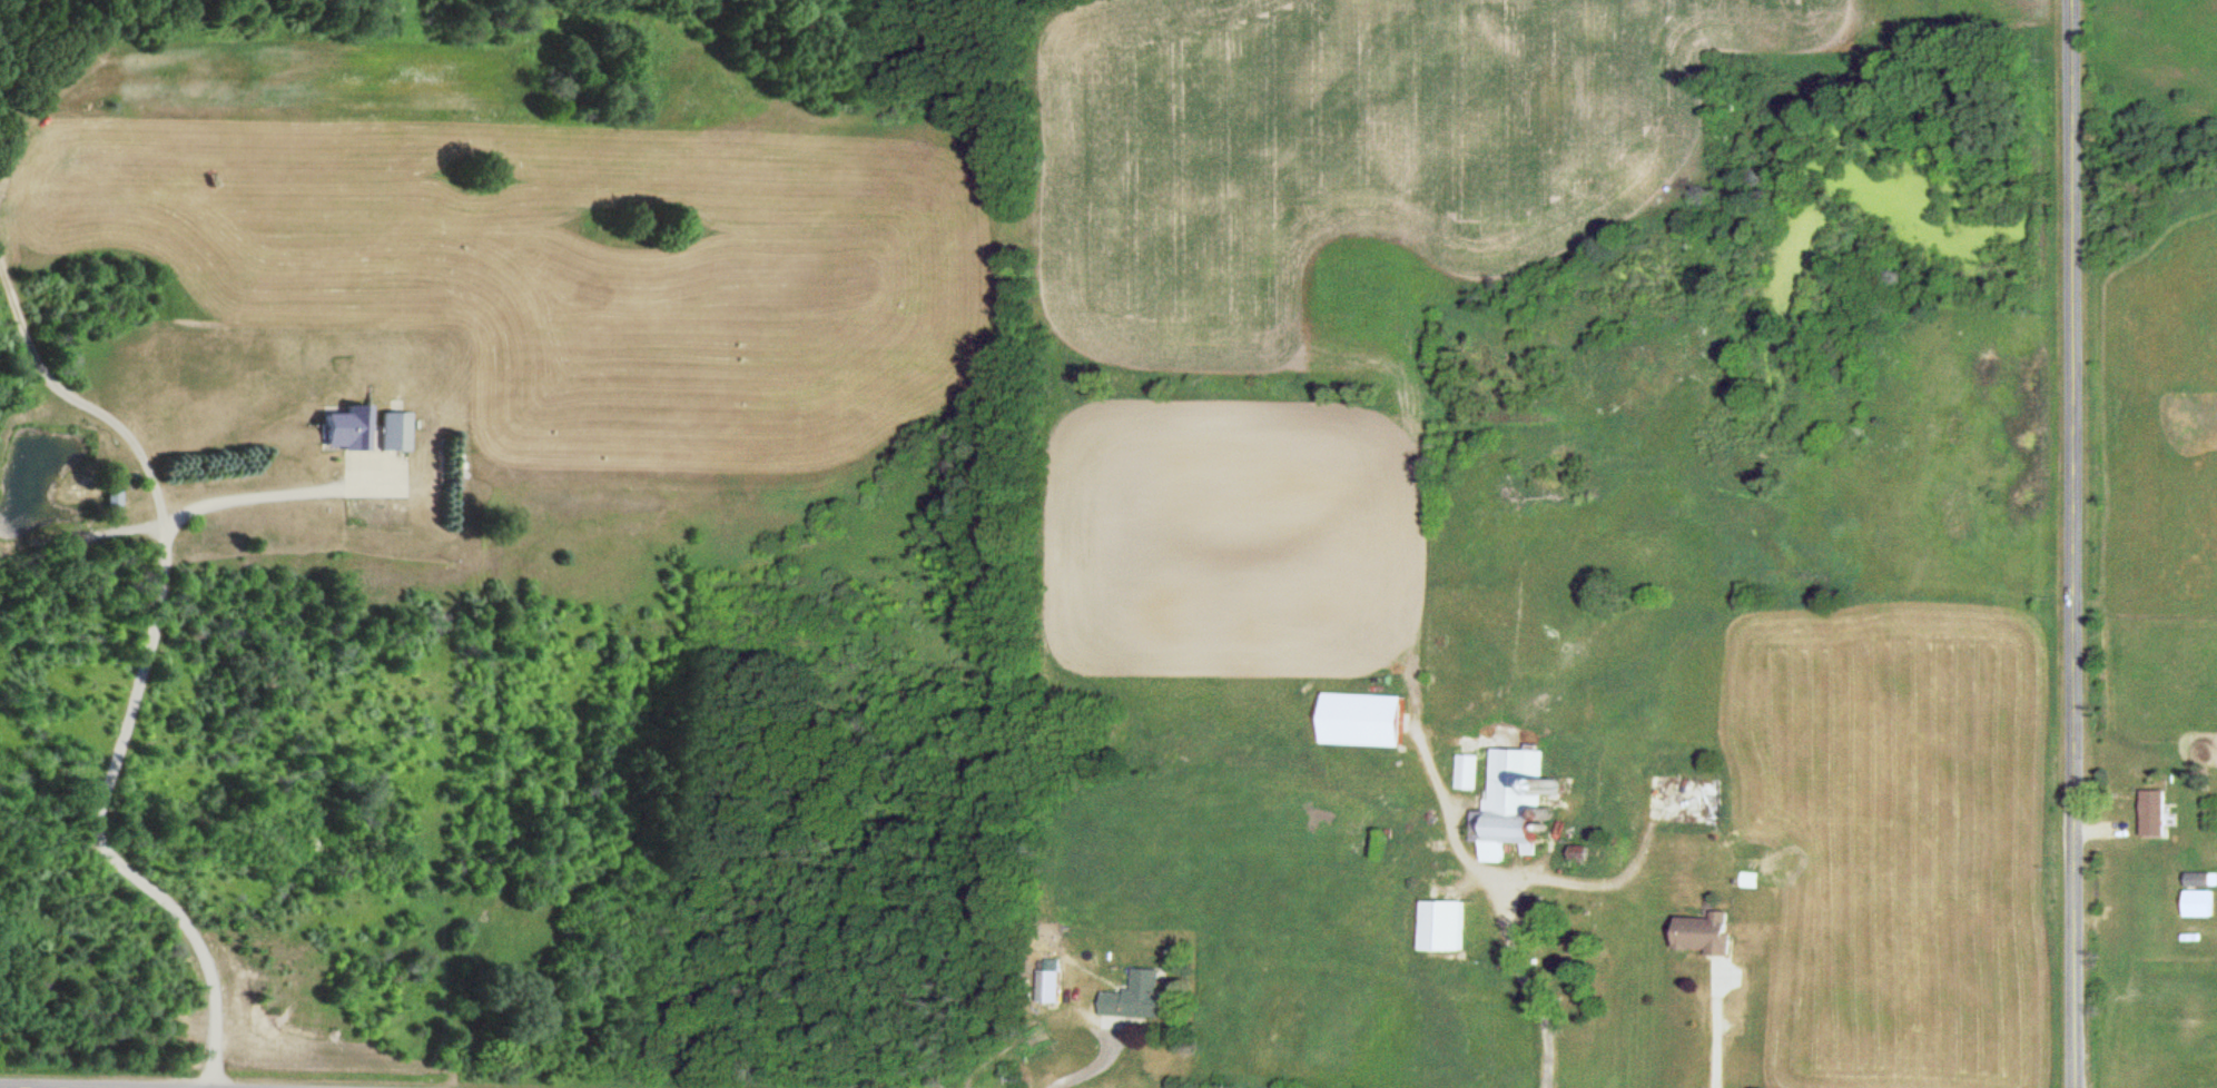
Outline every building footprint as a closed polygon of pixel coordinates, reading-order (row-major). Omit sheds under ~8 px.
[(368,451),(368,405),(344,405),(345,413),(320,413),(320,451),(368,451)] [(406,451),(406,413),(378,413),(378,451),(406,451)] [(115,490),(102,490),(102,510),(116,510),(115,490)] [(1725,673),(1725,658),(1708,658),(1708,673),(1725,673)] [(1404,696),(1323,693),(1322,743),(1402,746),(1404,696)] [(1544,750),(1493,748),(1491,798),(1486,798),(1485,811),(1472,811),(1471,841),(1483,841),(1482,862),(1505,862),(1506,843),(1523,843),(1523,855),(1536,855),(1538,794),(1558,795),(1558,779),(1543,779),(1544,750)] [(1459,789),(1479,789),(1479,754),(1459,754),(1459,789)] [(2142,790),(2142,836),(2165,836),(2165,790),(2142,790)] [(2187,892),(2187,915),(2214,915),(2214,892),(2187,892)] [(1421,901),(1421,950),(1464,950),(1464,901),(1421,901)] [(1711,918),(1676,917),(1675,948),(1708,949),(1707,954),(1729,955),(1730,910),(1711,910),(1711,918)] [(1103,991),(1102,1015),(1164,1018),(1166,991),(1160,991),(1161,969),(1134,968),(1133,993),(1103,991)]
